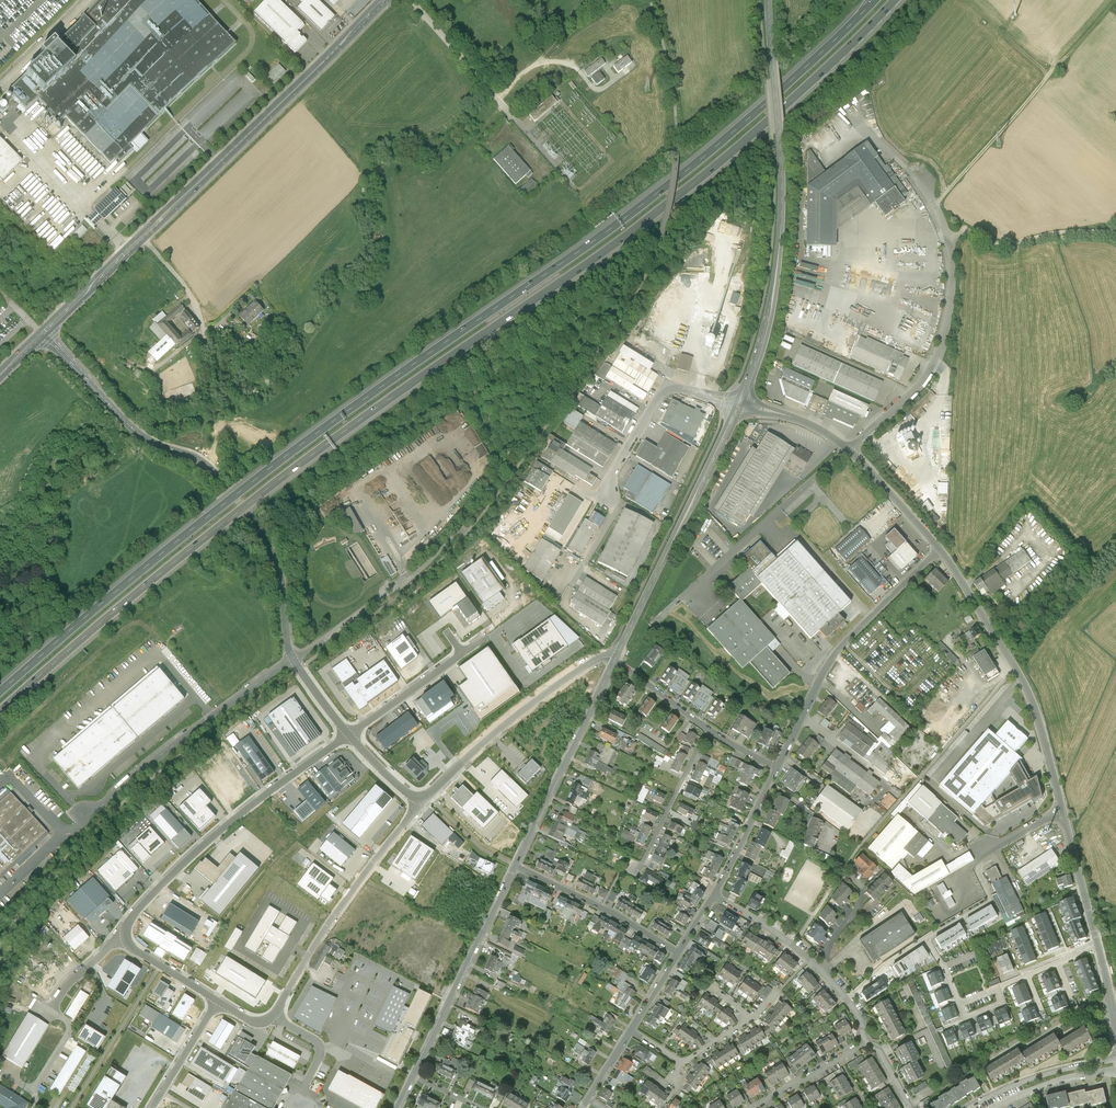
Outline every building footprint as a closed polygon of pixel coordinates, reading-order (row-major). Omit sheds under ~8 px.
[(194,0),(103,0),(55,46),(52,43),(50,41),(48,43),(50,45),(40,55),(43,58),(8,92),(19,104),(17,107),(23,113),(25,111),(37,99),(48,111),(37,121),(53,138),(64,127),(60,123),(66,117),(112,164),(118,159),(121,162),(133,150),(137,154),(149,142),(142,135),(236,44),(194,0)] [(254,13),(295,53),(307,41),(303,38),(302,39),(300,36),(301,35),(297,32),(304,25),(278,0),(267,0),(254,13)] [(298,9),(321,32),(335,17),(317,0),(302,0),(300,2),(302,4),(298,9)] [(626,55),(613,66),(617,72),(631,61),(626,55)] [(583,72),(587,77),(604,63),(601,58),(583,72)] [(279,64),(266,77),(273,84),(286,72),(279,64)] [(599,73),(591,78),(596,85),(603,79),(599,73)] [(852,102),(855,107),(860,104),(859,101),(869,95),(868,92),(856,98),(857,100),(852,102)] [(529,115),(535,121),(556,102),(551,96),(529,115)] [(0,139),(0,180),(1,181),(22,162),(0,139)] [(859,149),(866,150),(894,188),(901,198),(907,193),(887,166),(885,167),(868,143),(859,149)] [(532,173),(508,145),(493,158),(515,183),(524,175),(528,177),(532,173)] [(807,188),(807,247),(836,248),(836,232),(875,203),(894,188),(866,150),(859,149),(826,174),(807,188)] [(807,154),(807,188),(826,174),(809,152),(807,154)] [(530,178),(519,188),(526,196),(533,189),(533,187),(535,184),(530,178)] [(86,219),(84,220),(95,231),(96,230),(95,228),(95,227),(103,219),(104,219),(105,221),(127,200),(124,198),(133,189),(127,182),(118,191),(116,189),(95,210),(96,211),(96,212),(88,220),(87,220),(86,219)] [(901,198),(894,188),(875,203),(874,205),(876,207),(878,207),(885,217),(893,211),(894,213),(898,210),(897,208),(905,203),(901,198)] [(723,222),(720,231),(738,236),(740,227),(723,222)] [(87,230),(83,225),(74,235),(78,239),(87,230)] [(818,269),(800,265),(799,270),(816,274),(818,269)] [(815,287),(795,282),(794,287),(813,292),(815,287)] [(255,302),(239,316),(248,326),(264,311),(255,302)] [(157,362),(179,342),(181,340),(179,337),(167,323),(184,309),(181,305),(169,315),(167,317),(157,324),(167,336),(161,341),(149,353),(157,362)] [(153,320),(155,323),(157,325),(157,324),(167,317),(163,312),(153,320)] [(181,316),(187,324),(193,320),(187,312),(181,316)] [(199,328),(193,320),(187,324),(193,332),(199,328)] [(167,336),(157,324),(157,325),(155,323),(150,328),(161,341),(167,336)] [(189,330),(179,337),(181,340),(179,342),(181,344),(193,335),(189,330)] [(794,341),(785,336),(783,341),(792,345),(794,341)] [(714,348),(712,355),(716,356),(721,340),(710,337),(707,346),(714,348)] [(860,338),(851,358),(875,369),(874,372),(879,374),(881,371),(899,380),(908,360),(902,357),(904,354),(868,338),(866,341),(860,338)] [(791,347),(782,343),(780,347),(789,351),(791,347)] [(612,367),(604,379),(643,401),(658,376),(650,371),(653,365),(623,347),(619,353),(620,354),(612,367)] [(801,347),(793,366),(873,402),(881,383),(801,347)] [(692,358),(681,354),(676,369),(688,372),(692,358)] [(604,379),(612,367),(604,363),(594,375),(603,381),(604,379)] [(789,371),(786,370),(781,381),(812,395),(814,392),(811,390),(814,382),(799,376),(800,373),(790,368),(789,371)] [(599,378),(594,375),(586,386),(591,389),(599,378)] [(781,381),(779,381),(783,397),(785,396),(786,397),(810,408),(816,396),(812,395),(781,381)] [(833,391),(828,402),(860,416),(866,419),(869,413),(866,412),(869,407),(833,391)] [(578,406),(577,407),(623,435),(638,409),(610,392),(600,408),(583,397),(578,406)] [(578,406),(583,397),(584,396),(579,394),(572,403),(578,406)] [(828,402),(816,396),(810,408),(810,409),(822,414),(828,402)] [(662,422),(661,423),(694,438),(704,415),(700,413),(701,410),(696,408),(694,411),(672,400),(667,411),(662,422)] [(860,416),(828,402),(822,414),(821,416),(824,417),(824,418),(832,421),(833,419),(853,428),(854,425),(856,426),(860,416)] [(574,431),(579,423),(583,418),(572,411),(568,417),(567,416),(563,424),(574,431)] [(616,445),(579,423),(574,431),(565,446),(602,468),(616,445)] [(938,429),(935,428),(935,431),(932,430),(931,449),(933,449),(932,455),(939,455),(940,431),(938,431),(938,429)] [(645,441),(636,456),(671,478),(689,448),(664,433),(656,448),(645,441)] [(756,452),(718,514),(742,528),(749,517),(754,520),(786,467),(796,451),(767,433),(756,452)] [(950,437),(941,437),(941,451),(949,452),(950,437)] [(559,449),(562,451),(565,445),(554,439),(552,441),(561,446),(559,449)] [(575,476),(592,486),(596,479),(588,475),(592,469),(562,451),(559,449),(561,446),(552,441),(541,459),(550,464),(566,474),(574,478),(575,476)] [(875,450),(871,446),(867,451),(870,455),(875,450)] [(812,455),(798,447),(796,451),(786,467),(800,475),(812,455)] [(718,514),(756,452),(752,449),(714,511),(718,514)] [(920,458),(917,453),(913,455),(910,457),(912,462),(920,458)] [(535,463),(523,484),(540,494),(545,486),(546,487),(549,482),(547,481),(552,473),(535,463)] [(565,476),(566,474),(550,464),(549,466),(565,476)] [(670,486),(637,466),(634,471),(632,470),(629,476),(631,477),(624,488),(628,491),(626,495),(626,498),(653,514),(670,486)] [(896,470),(893,466),(887,471),(891,475),(896,470)] [(948,483),(938,483),(937,494),(947,494),(948,483)] [(582,504),(568,495),(548,527),(562,536),(582,504)] [(933,508),(926,500),(919,507),(930,519),(935,515),(931,510),(933,508)] [(350,509),(343,514),(355,535),(365,533),(350,509)] [(654,523),(625,509),(598,564),(627,578),(654,523)] [(605,519),(593,512),(587,522),(597,528),(599,529),(605,519)] [(587,522),(585,521),(568,548),(580,555),(597,528),(587,522)] [(562,536),(548,527),(544,534),(555,541),(558,542),(562,536)] [(835,550),(845,562),(869,541),(866,537),(863,534),(858,529),(835,550)] [(887,543),(894,551),(904,543),(892,529),(883,538),(887,543)] [(555,541),(544,534),(543,537),(554,544),(555,541)] [(740,556),(748,566),(755,575),(776,557),(760,539),(740,556)] [(755,575),(761,582),(784,606),(787,609),(811,635),(819,627),(837,611),(850,599),(796,539),(776,557),(755,575)] [(541,540),(522,570),(541,582),(560,552),(541,540)] [(884,546),(891,554),(894,551),(887,543),(884,546)] [(904,543),(894,551),(891,554),(887,558),(899,572),(916,556),(904,543)] [(1023,550),(1005,563),(1013,574),(1032,561),(1023,550)] [(379,559),(390,577),(398,572),(388,554),(379,559)] [(848,570),(869,594),(871,593),(876,589),(882,583),(861,558),(848,570)] [(483,559),(461,574),(483,605),(499,593),(504,589),(483,559)] [(1004,562),(994,570),(1003,582),(1013,574),(1005,563),(1004,562)] [(882,565),(877,570),(883,577),(888,572),(882,565)] [(740,598),(741,599),(761,582),(755,575),(748,566),(738,575),(728,584),(740,598)] [(994,569),(979,580),(988,592),(991,596),(1006,585),(1003,582),(994,570),(994,569)] [(935,570),(925,580),(938,593),(948,583),(935,570)] [(589,579),(586,578),(578,592),(609,611),(617,597),(589,579)] [(979,580),(972,586),(978,594),(979,593),(983,590),(984,592),(985,592),(986,594),(988,592),(979,580)] [(480,617),(456,583),(429,603),(440,619),(452,610),(453,611),(457,608),(470,625),(480,617)] [(573,610),(602,627),(611,612),(609,611),(578,592),(571,604),(575,607),(573,610)] [(499,593),(483,605),(487,611),(504,599),(499,593)] [(740,598),(707,627),(742,666),(748,660),(766,644),(775,636),(767,628),(763,624),(741,599),(740,598)] [(837,611),(819,627),(826,635),(845,619),(837,611)] [(235,613),(228,618),(233,624),(239,618),(235,613)] [(974,621),(970,615),(964,619),(968,624),(974,621)] [(519,640),(512,645),(519,654),(528,666),(525,668),(529,674),(542,665),(544,667),(552,661),(550,659),(579,638),(555,616),(520,641),(519,640)] [(983,635),(978,626),(954,641),(958,649),(968,644),(966,641),(973,636),(975,640),(983,635)] [(402,636),(386,647),(401,669),(418,657),(415,654),(405,639),(402,636)] [(408,637),(405,639),(415,654),(418,652),(408,637)] [(960,661),(940,642),(936,646),(955,666),(960,661)] [(147,643),(144,645),(150,651),(153,649),(147,643)] [(766,644),(748,660),(772,687),(789,671),(776,655),(766,644)] [(652,668),(663,652),(656,646),(644,662),(652,668)] [(459,669),(468,681),(458,688),(481,719),(520,692),(488,648),(459,669)] [(973,657),(981,653),(979,649),(970,655),(972,658),(973,657)] [(981,653),(973,657),(987,680),(999,673),(985,650),(981,653)] [(346,688),(360,678),(347,659),(332,669),(346,688)] [(398,681),(384,661),(360,678),(346,688),(344,689),(360,711),(368,705),(367,703),(398,681)] [(161,667),(114,706),(138,736),(185,695),(161,667)] [(677,672),(669,667),(660,680),(668,686),(668,685),(677,672)] [(677,672),(668,685),(671,687),(670,689),(677,694),(678,693),(683,685),(689,676),(679,669),(677,672)] [(421,698),(415,702),(427,719),(433,714),(452,701),(450,699),(454,696),(444,682),(421,698)] [(626,683),(615,698),(619,701),(618,702),(622,705),(623,704),(626,706),(630,700),(631,700),(632,699),(632,698),(637,691),(626,683)] [(700,688),(692,683),(683,697),(691,702),(700,689),(700,688)] [(686,687),(683,685),(678,693),(680,695),(686,687)] [(700,689),(691,702),(694,704),(693,705),(700,710),(701,709),(707,701),(713,693),(702,685),(700,688),(700,689)] [(836,704),(828,697),(823,703),(817,710),(826,717),(836,704)] [(884,732),(878,738),(890,749),(911,728),(880,697),(873,705),(877,709),(889,721),(896,727),(888,735),(884,732)] [(293,698),(268,716),(295,754),(321,736),(293,698)] [(656,704),(648,698),(638,711),(646,717),(656,704)] [(724,705),(716,700),(707,713),(715,718),(724,705)] [(707,701),(701,709),(704,711),(710,703),(707,701)] [(861,701),(856,706),(862,713),(867,708),(861,701)] [(877,709),(873,705),(868,710),(872,714),(877,709)] [(138,736),(114,706),(54,758),(78,785),(138,736)] [(612,721),(622,726),(627,717),(612,710),(608,718),(612,721)] [(418,724),(408,712),(376,737),(385,749),(418,724)] [(679,720),(670,714),(661,728),(669,733),(679,720)] [(854,715),(837,738),(863,758),(876,740),(870,734),(871,732),(854,715)] [(732,730),(740,734),(748,721),(740,716),(732,730)] [(824,718),(820,723),(826,728),(830,723),(824,718)] [(756,725),(748,721),(740,734),(748,739),(756,725)] [(896,727),(889,721),(881,729),(884,732),(888,735),(896,727)] [(996,736),(989,730),(940,786),(974,815),(976,812),(982,805),(1010,773),(1018,763),(1021,760),(1022,759),(1015,753),(1028,738),(1008,721),(996,736)] [(778,743),(782,734),(778,732),(779,730),(778,728),(777,727),(775,727),(774,728),(772,733),(774,734),(771,740),(778,743)] [(602,728),(598,736),(616,745),(619,743),(620,737),(602,728)] [(686,735),(683,741),(692,745),(697,734),(688,730),(686,735)] [(772,733),(765,730),(758,745),(767,750),(771,740),(774,734),(772,733)] [(675,741),(680,744),(682,740),(683,741),(686,735),(681,732),(675,741)] [(668,751),(640,733),(638,736),(636,738),(664,755),(668,751)] [(249,736),(235,746),(261,781),(274,772),(249,736)] [(802,745),(797,751),(807,760),(820,745),(814,740),(809,736),(802,745)] [(637,742),(631,739),(627,747),(625,746),(623,749),(627,752),(629,749),(632,751),(637,742)] [(876,740),(863,758),(885,774),(892,765),(890,764),(894,753),(878,739),(876,740)] [(600,754),(597,752),(596,755),(599,757),(597,761),(606,766),(615,750),(605,745),(600,754)] [(844,754),(836,748),(821,767),(830,774),(828,777),(850,794),(856,786),(869,796),(880,781),(872,775),(874,772),(869,769),(867,771),(850,759),(852,757),(846,752),(844,754)] [(590,749),(587,756),(597,761),(599,757),(596,755),(597,752),(590,749)] [(678,752),(674,760),(683,765),(687,756),(678,752)] [(698,761),(706,765),(710,758),(702,754),(698,761)] [(663,760),(664,759),(656,755),(654,759),(656,760),(653,765),(659,768),(663,760)] [(587,756),(583,762),(594,768),(597,761),(587,756)] [(341,757),(328,768),(341,785),(346,780),(348,778),(347,777),(353,773),(341,757)] [(740,769),(741,767),(743,762),(732,757),(729,762),(736,765),(735,767),(738,768),(740,769)] [(414,759),(405,767),(419,780),(427,772),(427,766),(422,761),(419,764),(414,759)] [(541,768),(532,760),(517,775),(526,784),(541,768)] [(678,774),(683,765),(674,760),(670,770),(678,774)] [(985,809),(982,805),(976,812),(974,815),(986,826),(990,824),(1031,800),(1033,802),(1043,796),(1037,777),(1032,780),(1031,777),(1021,760),(1018,763),(1010,773),(1019,789),(996,803),(985,809)] [(597,761),(594,768),(605,774),(607,771),(611,773),(613,769),(612,769),(606,766),(597,761)] [(706,765),(698,761),(694,770),(702,774),(708,777),(710,773),(711,770),(707,768),(708,766),(706,765)] [(743,768),(741,773),(751,778),(754,773),(755,774),(760,776),(763,770),(760,768),(759,770),(743,762),(741,767),(743,768)] [(915,774),(904,763),(899,768),(911,779),(915,774)] [(726,767),(720,764),(718,769),(720,771),(724,773),(726,767)] [(326,766),(313,776),(330,798),(354,778),(352,775),(348,778),(346,780),(341,785),(328,768),(326,766)] [(805,776),(792,767),(781,781),(795,791),(805,776)] [(905,775),(895,767),(893,769),(903,777),(905,775)] [(890,769),(886,774),(894,779),(898,774),(890,769)] [(502,770),(490,782),(516,808),(528,796),(502,770)] [(702,774),(694,770),(690,779),(698,782),(702,774)] [(710,773),(708,777),(712,780),(718,782),(721,778),(710,773)] [(751,778),(741,773),(739,777),(741,778),(739,782),(747,786),(751,778)] [(712,780),(708,777),(704,784),(709,786),(712,781),(712,780)] [(308,781),(297,789),(307,800),(315,810),(325,802),(308,781)] [(574,782),(571,789),(579,792),(582,794),(583,791),(583,790),(581,789),(582,786),(574,782)] [(863,810),(827,783),(818,796),(811,792),(807,797),(812,801),(813,800),(814,801),(813,803),(848,829),(863,810)] [(376,785),(342,825),(359,839),(393,799),(376,785)] [(455,793),(451,798),(462,809),(474,796),(463,785),(458,790),(455,788),(453,791),(455,793)] [(639,797),(644,800),(649,790),(645,788),(645,786),(643,785),(638,796),(639,797)] [(701,792),(688,786),(685,792),(685,793),(694,797),(698,799),(701,792)] [(958,819),(921,787),(907,804),(944,835),(946,833),(959,844),(967,834),(954,823),(958,819)] [(9,791),(7,788),(0,795),(0,799),(9,791)] [(212,802),(200,789),(179,808),(200,831),(216,816),(207,806),(212,802)] [(571,789),(565,801),(573,805),(577,796),(579,792),(571,789)] [(737,789),(733,797),(745,803),(749,794),(737,789)] [(9,791),(0,799),(0,873),(46,830),(9,791)] [(656,792),(652,800),(662,804),(666,796),(656,792)] [(889,809),(897,799),(889,792),(881,802),(889,809)] [(474,796),(462,809),(465,811),(462,813),(467,818),(469,815),(483,829),(499,813),(477,793),(474,796)] [(790,801),(780,796),(772,810),(780,814),(783,815),(790,801)] [(741,811),(745,803),(733,797),(729,806),(741,811)] [(307,800),(294,811),(303,821),(315,810),(307,800)] [(680,803),(676,811),(685,816),(687,813),(692,815),(693,813),(694,810),(680,803)] [(894,811),(897,814),(898,815),(904,808),(899,804),(894,811)] [(647,808),(643,816),(650,820),(655,822),(659,813),(647,808)] [(770,809),(763,823),(773,828),(780,814),(772,810),(770,809)] [(167,810),(154,821),(178,848),(191,837),(167,810)] [(559,814),(555,822),(562,825),(564,821),(567,823),(571,825),(576,815),(574,815),(569,812),(565,810),(562,815),(559,814)] [(433,814),(422,826),(442,845),(448,839),(454,833),(433,814)] [(923,858),(933,845),(898,815),(897,814),(868,847),(894,869),(903,859),(909,853),(914,858),(918,853),(923,858)] [(822,822),(812,818),(805,834),(815,838),(822,822)] [(730,824),(728,828),(736,832),(739,825),(730,820),(728,823),(730,824)] [(675,825),(683,829),(685,830),(686,826),(676,821),(675,825)] [(562,825),(555,822),(548,835),(560,840),(562,837),(564,833),(566,827),(565,827),(562,825)] [(669,823),(666,829),(680,835),(683,829),(675,825),(669,823)] [(643,824),(639,833),(647,837),(651,828),(643,824)] [(730,845),(733,838),(736,832),(728,828),(724,827),(723,826),(720,832),(719,831),(715,839),(718,840),(724,843),(730,845)] [(150,827),(128,847),(143,863),(165,843),(150,827)] [(566,827),(564,833),(573,838),(574,837),(576,832),(569,828),(566,827)] [(624,829),(621,836),(627,839),(629,833),(630,832),(624,829)] [(770,834),(760,829),(754,843),(761,847),(764,848),(770,834)] [(46,830),(0,873),(0,878),(48,833),(46,830)] [(355,850),(333,832),(319,850),(341,867),(355,850)] [(464,843),(454,833),(448,839),(458,849),(464,843)] [(647,837),(639,833),(635,842),(643,845),(647,837)] [(663,834),(659,842),(667,846),(672,838),(663,834)] [(818,839),(815,838),(805,834),(801,843),(813,849),(818,839)] [(434,851),(411,836),(392,865),(415,881),(434,851)] [(782,849),(779,855),(787,859),(795,843),(790,840),(785,850),(782,849)] [(667,846),(659,842),(655,851),(663,855),(667,846)] [(744,857),(754,862),(761,847),(754,843),(751,842),(744,857)] [(554,851),(548,848),(544,857),(550,859),(554,851)] [(834,857),(816,849),(814,854),(831,864),(834,857)] [(1052,849),(1018,871),(1023,879),(1028,886),(1051,870),(1061,863),(1052,849)] [(121,850),(97,872),(115,892),(123,885),(124,886),(127,884),(125,883),(135,875),(134,874),(139,869),(121,850)] [(705,857),(712,860),(720,865),(724,858),(708,850),(705,857)] [(469,858),(478,862),(480,858),(478,857),(472,851),(469,858)] [(663,855),(655,851),(650,861),(651,861),(657,864),(661,865),(665,856),(663,855)] [(974,860),(970,852),(945,865),(942,859),(912,875),(906,870),(907,869),(904,860),(903,859),(894,869),(892,872),(915,894),(974,860)] [(862,853),(854,861),(861,867),(858,871),(866,879),(878,866),(862,853)] [(214,885),(236,859),(230,854),(218,869),(206,859),(202,863),(201,862),(195,869),(214,885)] [(259,869),(240,854),(236,859),(214,885),(210,890),(208,888),(199,899),(220,916),(259,869)] [(495,865),(480,858),(478,862),(475,868),(490,875),(495,865)] [(535,867),(544,871),(548,862),(539,858),(535,867)] [(558,858),(555,865),(556,866),(555,869),(564,873),(567,867),(569,863),(558,858)] [(708,864),(707,866),(716,872),(720,865),(712,860),(709,865),(708,864)] [(657,864),(651,861),(648,867),(653,870),(657,864)] [(548,862),(544,871),(552,875),(555,869),(556,866),(555,865),(548,862)] [(751,866),(742,862),(735,876),(736,877),(744,881),(751,866)] [(313,863),(297,885),(318,901),(320,897),(329,904),(333,899),(331,898),(337,890),(330,884),(334,879),(313,863)] [(712,880),(716,872),(707,866),(702,875),(703,875),(712,880)] [(996,866),(986,872),(992,884),(997,894),(992,896),(1002,915),(1006,924),(1025,915),(1023,911),(1024,911),(1007,877),(1003,879),(996,866)] [(646,869),(639,880),(646,884),(649,880),(660,887),(665,880),(646,869)] [(776,874),(767,870),(762,878),(768,881),(771,875),(774,877),(776,874)] [(576,886),(585,890),(592,874),(586,872),(582,879),(580,878),(576,886)] [(759,884),(762,878),(751,872),(747,878),(759,884)] [(893,882),(884,872),(866,891),(875,900),(885,890),(887,890),(888,888),(888,886),(893,882)] [(574,876),(568,873),(566,879),(572,881),(574,876)] [(592,874),(585,890),(592,894),(593,892),(596,893),(597,892),(599,889),(599,887),(594,885),(596,880),(600,882),(602,878),(599,876),(598,877),(592,874)] [(1070,875),(1056,880),(1059,887),(1064,885),(1065,888),(1073,886),(1070,875)] [(846,876),(842,882),(847,887),(851,882),(846,876)] [(736,877),(729,892),(739,897),(747,882),(744,881),(736,877)] [(94,879),(81,890),(102,914),(114,904),(109,899),(110,897),(94,879)] [(525,901),(529,903),(537,884),(528,880),(524,889),(523,888),(517,901),(523,903),(525,901)] [(830,899),(838,906),(843,902),(845,904),(849,901),(847,898),(852,892),(847,887),(842,882),(830,899)] [(688,891),(701,898),(704,892),(699,889),(700,887),(693,883),(688,891)] [(943,883),(937,886),(950,907),(956,904),(951,896),(954,894),(951,890),(949,891),(943,883)] [(536,906),(545,888),(537,884),(529,903),(536,906)] [(545,888),(536,906),(545,910),(546,908),(553,892),(545,888)] [(602,888),(598,895),(604,899),(608,891),(602,888)] [(701,898),(688,891),(684,888),(681,893),(685,895),(683,899),(681,899),(679,903),(687,908),(687,907),(688,905),(690,902),(693,904),(696,906),(701,898)] [(102,914),(81,890),(68,901),(85,920),(87,918),(92,924),(102,914)] [(611,891),(607,899),(613,902),(617,894),(611,891)] [(764,896),(755,891),(747,905),(756,910),(757,909),(759,908),(762,904),(760,903),(764,896)] [(624,910),(633,895),(627,892),(623,898),(621,897),(616,905),(624,910)] [(575,903),(559,895),(553,908),(562,912),(561,913),(566,916),(565,917),(568,919),(575,903)] [(633,895),(624,910),(639,919),(640,917),(643,911),(644,910),(633,903),(636,897),(633,895)] [(1081,918),(1073,898),(1060,903),(1069,923),(1066,924),(1066,925),(1081,918)] [(584,907),(575,903),(568,919),(573,921),(576,914),(580,915),(584,907)] [(692,910),(687,907),(687,908),(679,903),(677,906),(683,910),(690,914),(692,910)] [(199,922),(171,904),(162,919),(190,936),(199,922)] [(838,915),(828,905),(819,916),(829,927),(832,924),(833,925),(838,921),(835,918),(838,915)] [(281,912),(269,906),(244,947),(256,954),(264,940),(270,943),(261,958),(273,964),(281,950),(282,951),(290,937),(289,937),(298,923),(286,916),(278,930),(272,927),(281,912)] [(992,906),(977,915),(983,926),(998,917),(997,915),(994,909),(992,906)] [(549,909),(546,908),(545,910),(543,913),(540,911),(538,916),(544,919),(549,909)] [(552,911),(549,909),(544,919),(547,921),(552,911)] [(681,913),(677,911),(675,915),(677,916),(675,919),(684,925),(687,921),(688,922),(690,919),(681,913)] [(739,919),(726,911),(719,922),(731,930),(736,923),(739,919)] [(915,935),(901,913),(859,941),(873,962),(915,935)] [(1045,913),(1034,918),(1037,923),(1048,919),(1045,913)] [(595,923),(598,917),(594,914),(590,921),(595,923)] [(609,930),(613,921),(600,914),(598,917),(595,923),(592,928),(591,929),(598,933),(600,928),(603,930),(605,927),(609,930)] [(508,915),(502,929),(516,936),(518,932),(514,931),(511,931),(514,925),(518,927),(521,921),(508,915)] [(656,918),(651,927),(659,932),(667,919),(669,917),(666,915),(662,922),(656,918)] [(977,915),(972,918),(978,929),(983,926),(977,915)] [(208,938),(217,923),(208,918),(204,925),(201,931),(204,932),(202,935),(208,938)] [(972,918),(966,921),(968,924),(971,930),(972,932),(978,929),(972,918)] [(1081,918),(1066,925),(1074,945),(1079,943),(1079,941),(1086,938),(1079,920),(1081,919),(1081,918)] [(670,921),(667,919),(659,932),(667,937),(672,928),(668,925),(670,921)] [(709,922),(716,927),(717,926),(727,932),(726,932),(735,938),(734,939),(736,941),(739,937),(730,932),(711,919),(709,922)] [(817,919),(815,923),(824,928),(825,926),(817,919)] [(1048,919),(1037,923),(1039,929),(1050,924),(1048,919)] [(613,921),(609,930),(615,933),(616,934),(621,926),(613,921)] [(737,928),(736,923),(731,930),(730,932),(739,937),(741,935),(744,932),(737,928)] [(813,940),(819,944),(821,941),(824,943),(827,938),(824,936),(827,932),(823,929),(824,928),(815,923),(807,934),(814,939),(813,940)] [(961,924),(955,927),(961,938),(967,935),(966,933),(962,927),(961,924)] [(1050,924),(1039,929),(1041,935),(1052,930),(1050,924)] [(90,938),(79,925),(64,938),(75,951),(90,938)] [(621,926),(616,934),(614,939),(620,943),(621,941),(624,936),(628,930),(621,926)] [(727,932),(717,926),(716,927),(712,934),(722,940),(726,932),(727,932)] [(955,927),(950,930),(956,941),(961,938),(955,927)] [(1023,927),(1011,932),(1014,937),(1025,933),(1023,927)] [(243,933),(236,928),(225,948),(232,952),(243,933)] [(502,929),(495,942),(507,947),(510,941),(507,940),(508,938),(517,943),(520,938),(516,936),(502,929)] [(950,930),(945,933),(951,944),(956,941),(950,930)] [(1052,930),(1041,935),(1043,940),(1055,935),(1052,930)] [(744,937),(741,943),(747,947),(754,934),(749,931),(744,937)] [(179,939),(167,932),(158,947),(170,954),(179,939)] [(700,933),(696,940),(708,948),(712,941),(700,933)] [(945,933),(940,936),(946,947),(951,944),(945,933)] [(1025,933),(1014,937),(1016,943),(1027,938),(1025,933)] [(760,938),(754,934),(747,947),(752,950),(760,938)] [(1055,935),(1043,940),(1046,946),(1057,941),(1055,935)] [(629,939),(624,936),(621,941),(626,944),(629,939)] [(638,946),(642,940),(635,936),(628,948),(636,952),(639,947),(638,946)] [(940,936),(935,939),(939,946),(941,950),(946,947),(940,936)] [(1002,940),(1005,949),(1009,948),(1005,936),(1001,939),(1002,940)] [(752,950),(769,962),(778,950),(775,948),(774,945),(774,944),(768,939),(767,940),(763,940),(760,938),(752,950)] [(1027,938),(1016,943),(1018,948),(1029,944),(1027,938)] [(651,945),(644,940),(639,948),(642,950),(646,953),(651,945)] [(992,961),(997,959),(1005,956),(1002,951),(1005,949),(1002,940),(996,942),(997,944),(990,947),(990,948),(987,950),(992,961)] [(626,944),(621,941),(620,943),(618,947),(623,950),(626,944)] [(1057,941),(1046,946),(1048,951),(1059,947),(1057,941)] [(340,960),(345,952),(339,949),(340,947),(335,944),(333,943),(333,944),(331,948),(328,953),(340,960)] [(325,944),(310,969),(316,972),(328,953),(331,948),(325,945),(325,944)] [(1029,944),(1018,948),(1021,954),(1032,949),(1029,944)] [(651,945),(646,953),(653,957),(658,949),(651,945)] [(525,950),(515,946),(511,953),(521,958),(525,950)] [(685,957),(692,961),(695,957),(699,960),(699,958),(702,954),(703,953),(691,946),(685,957)] [(166,952),(158,947),(153,954),(162,960),(166,952)] [(209,955),(197,947),(190,960),(202,967),(209,955)] [(917,950),(924,960),(929,957),(926,953),(922,947),(917,950)] [(1032,949),(1021,954),(1023,960),(1034,955),(1032,949)] [(912,954),(919,964),(924,960),(917,950),(912,954)] [(780,958),(774,965),(787,976),(793,968),(797,964),(798,962),(785,951),(784,953),(780,958)] [(666,956),(660,952),(654,960),(661,965),(666,956)] [(907,957),(914,967),(919,964),(912,954),(907,957)] [(498,958),(490,955),(487,962),(499,967),(503,969),(505,970),(507,965),(502,963),(497,960),(498,958)] [(1005,956),(997,959),(1004,974),(1014,970),(1008,955),(1005,956)] [(1034,955),(1023,960),(1025,965),(1036,961),(1034,955)] [(331,965),(334,960),(329,956),(325,961),(331,965)] [(227,957),(216,974),(256,999),(266,982),(227,957)] [(692,961),(685,957),(678,968),(687,974),(692,966),(690,965),(692,961)] [(902,960),(909,970),(914,967),(907,957),(902,960)] [(141,969),(125,959),(108,988),(124,998),(141,969)] [(1085,992),(1086,996),(1089,995),(1090,995),(1095,993),(1094,992),(1099,990),(1087,959),(1073,964),(1075,969),(1077,968),(1078,971),(1075,972),(1077,976),(1080,975),(1086,991),(1085,992)] [(897,963),(904,973),(909,970),(902,960),(897,963)] [(499,967),(487,962),(484,968),(492,972),(493,970),(497,972),(499,967)] [(726,963),(718,975),(723,978),(732,966),(729,963),(729,964),(726,963)] [(894,970),(899,977),(904,973),(897,963),(892,967),(894,970)] [(650,968),(645,966),(638,977),(649,984),(656,972),(650,968)] [(732,966),(723,978),(728,981),(736,969),(735,968),(732,966)] [(738,971),(736,969),(728,981),(733,985),(742,972),(738,970),(738,971)] [(618,978),(620,979),(624,982),(628,975),(623,971),(618,978)] [(800,977),(797,980),(799,982),(803,987),(814,977),(810,973),(810,974),(807,971),(805,973),(800,977)] [(941,977),(939,971),(936,972),(927,976),(929,982),(941,977)] [(587,974),(584,972),(578,982),(581,984),(587,974)] [(1044,983),(1057,978),(1054,972),(1042,977),(1044,983)] [(511,983),(518,987),(522,978),(515,975),(511,983)] [(747,976),(738,989),(743,992),(752,981),(749,979),(750,978),(747,976)] [(709,989),(714,981),(709,977),(703,985),(709,989)] [(814,977),(803,987),(809,993),(813,989),(819,984),(816,981),(817,980),(814,977)] [(943,982),(941,977),(929,982),(931,987),(940,984),(943,982)] [(682,984),(672,978),(668,985),(675,990),(678,986),(680,987),(682,984)] [(1047,988),(1059,983),(1057,978),(1044,983),(1047,988)] [(495,985),(501,988),(503,989),(505,984),(496,979),(494,984),(495,985)] [(615,987),(618,989),(619,990),(631,998),(635,991),(632,989),(633,987),(624,982),(620,979),(615,987)] [(888,989),(881,979),(859,993),(866,1003),(888,989)] [(998,979),(988,983),(990,988),(1000,984),(998,979)] [(927,1027),(928,1027),(933,1025),(912,980),(906,983),(927,1027)] [(170,986),(160,981),(153,993),(160,998),(162,999),(168,989),(170,986)] [(752,981),(743,992),(748,996),(757,983),(755,982),(754,981),(753,982),(752,981)] [(605,988),(611,991),(614,987),(608,983),(605,988)] [(757,983),(748,996),(753,999),(758,993),(761,988),(759,986),(760,985),(757,983)] [(1059,983),(1047,988),(1049,994),(1061,989),(1059,983)] [(1015,994),(1027,990),(1025,984),(1020,986),(1013,989),(1015,994)] [(673,994),(675,990),(668,985),(663,992),(673,998),(675,995),(673,994)] [(772,989),(767,985),(765,988),(760,995),(765,999),(772,989)] [(337,998),(312,986),(294,1018),(320,1034),(337,998)] [(410,994),(393,986),(374,1025),(391,1034),(392,1032),(397,1034),(386,1057),(399,1063),(431,996),(419,990),(410,1008),(404,1006),(410,994)] [(475,987),(471,994),(485,1001),(488,993),(475,987)] [(948,994),(946,988),(934,993),(936,999),(948,994)] [(174,993),(168,989),(162,999),(160,998),(156,1004),(167,1010),(171,1004),(168,1002),(174,993)] [(830,996),(824,989),(817,995),(813,999),(815,1002),(819,1006),(830,996)] [(90,996),(81,990),(75,1000),(66,1014),(75,1020),(79,1013),(84,1015),(86,1012),(81,1009),(90,996)] [(631,998),(619,990),(615,1005),(617,1006),(616,1008),(623,1012),(631,998)] [(1027,990),(1015,994),(1017,1000),(1029,995),(1027,990)] [(706,992),(697,1004),(702,1007),(709,998),(708,997),(709,994),(707,993),(706,992)] [(195,1000),(185,994),(173,1014),(183,1020),(191,1006),(192,1004),(195,1000)] [(471,994),(464,1007),(478,1014),(485,1001),(471,994)] [(950,1000),(948,994),(936,999),(938,1005),(947,1001),(950,1000)] [(1029,995),(1017,1000),(1019,1006),(1032,1001),(1029,995)] [(1065,998),(1064,995),(1058,998),(1052,1000),(1054,1006),(1066,1001),(1065,998)] [(702,1007),(707,1011),(715,999),(714,998),(712,996),(711,999),(709,998),(702,1007)] [(830,996),(819,1006),(826,1013),(837,1003),(830,996)] [(715,999),(707,1011),(712,1014),(714,1010),(718,1005),(719,1004),(717,1003),(718,1001),(716,999),(715,999)] [(785,1003),(781,999),(781,1000),(780,999),(778,1001),(779,1002),(775,1006),(786,1016),(793,1009),(785,1003)] [(888,999),(874,1006),(884,1023),(897,1016),(888,999)] [(1076,1000),(1070,1003),(1072,1009),(1078,1006),(1076,1000)] [(1067,1003),(1066,1001),(1054,1006),(1056,1011),(1068,1006),(1067,1003)] [(668,1006),(662,1002),(658,1008),(664,1012),(668,1006)] [(5,1012),(10,1014),(12,1010),(13,1006),(7,1004),(6,1008),(5,1012)] [(154,1024),(160,1014),(146,1005),(140,1015),(154,1024)] [(720,1014),(723,1009),(718,1005),(714,1010),(720,1014)] [(782,1020),(786,1016),(775,1006),(773,1009),(775,1011),(773,1013),(782,1020)] [(954,1009),(953,1006),(950,1007),(941,1011),(943,1017),(955,1012),(954,1009)] [(720,1014),(717,1018),(721,1021),(730,1009),(729,1008),(727,1007),(726,1009),(724,1008),(723,1009),(720,1014)] [(1024,1018),(1036,1013),(1034,1007),(1022,1012),(1024,1018)] [(1003,1010),(1000,1011),(1005,1023),(1010,1020),(1007,1011),(1005,1008),(1002,1009),(1003,1010)] [(653,1009),(649,1015),(657,1020),(660,1021),(664,1015),(653,1009)] [(730,1009),(721,1021),(726,1024),(729,1021),(733,1015),(733,1014),(732,1013),(733,1011),(731,1010),(730,1009)] [(997,1011),(994,1013),(995,1016),(998,1023),(999,1025),(1005,1023),(1000,1011),(997,1012),(997,1011)] [(956,1014),(955,1012),(943,1017),(945,1022),(948,1021),(958,1017),(956,1014)] [(48,1026),(28,1013),(1,1055),(22,1068),(48,1026)] [(601,1022),(611,1028),(616,1020),(610,1017),(611,1015),(610,1015),(607,1013),(601,1022)] [(778,1025),(782,1020),(773,1013),(771,1015),(769,1013),(768,1015),(767,1016),(778,1025)] [(1027,1023),(1039,1018),(1036,1013),(1024,1018),(1027,1023)] [(180,1026),(160,1014),(154,1024),(152,1027),(171,1040),(172,1040),(180,1026)] [(649,1015),(645,1022),(657,1029),(658,1026),(655,1024),(657,1020),(649,1015)] [(732,1026),(738,1023),(733,1015),(729,1021),(732,1026)] [(985,1017),(983,1018),(987,1030),(993,1027),(989,1018),(988,1015),(985,1016),(985,1017)] [(778,1025),(767,1016),(766,1017),(765,1019),(767,1020),(765,1022),(768,1025),(773,1029),(774,1030),(778,1025)] [(897,1016),(884,1023),(893,1040),(906,1033),(897,1016)] [(601,1027),(600,1030),(607,1034),(611,1028),(601,1022),(595,1018),(593,1022),(601,1027)] [(980,1019),(977,1020),(978,1023),(982,1032),(987,1030),(983,1018),(980,1019)] [(848,1023),(845,1019),(840,1022),(847,1034),(849,1033),(853,1030),(848,1023)] [(235,1027),(223,1020),(209,1043),(221,1050),(235,1027)] [(459,1020),(456,1027),(463,1030),(473,1035),(476,1028),(459,1020)] [(845,1035),(847,1034),(840,1022),(835,1025),(841,1035),(842,1037),(845,1035)] [(968,1024),(965,1025),(970,1037),(976,1034),(972,1025),(971,1022),(968,1023),(968,1024)] [(685,1024),(684,1023),(681,1028),(676,1034),(675,1035),(681,1039),(688,1029),(686,1028),(687,1026),(685,1024)] [(106,1037),(86,1025),(78,1037),(98,1049),(106,1037)] [(773,1029),(768,1025),(762,1031),(765,1036),(773,1029)] [(933,1025),(928,1027),(947,1068),(952,1065),(937,1033),(936,1030),(933,1025)] [(962,1026),(959,1027),(961,1030),(964,1039),(970,1037),(965,1025),(963,1026),(962,1026)] [(185,1030),(180,1026),(172,1040),(171,1040),(176,1044),(185,1030)] [(456,1027),(450,1038),(458,1042),(463,1030),(456,1027)] [(753,1029),(761,1041),(766,1038),(765,1036),(762,1031),(760,1028),(757,1029),(756,1027),(754,1028),(753,1029)] [(1067,1055),(1093,1040),(1088,1033),(1089,1032),(1088,1030),(1087,1031),(1085,1027),(1059,1042),(1062,1047),(1067,1055)] [(688,1029),(681,1039),(686,1043),(695,1031),(693,1030),(692,1029),(690,1031),(688,1029)] [(751,1033),(749,1034),(755,1044),(761,1041),(753,1029),(752,1029),(750,1030),(751,1033)] [(950,1031),(948,1032),(953,1044),(958,1042),(957,1040),(955,1034),(953,1029),(950,1031)] [(695,1031),(686,1043),(691,1046),(695,1041),(698,1036),(696,1035),(697,1033),(696,1032),(695,1031)] [(242,1032),(228,1056),(250,1069),(257,1057),(252,1053),(256,1047),(250,1044),(253,1038),(242,1032)] [(945,1033),(942,1034),(947,1046),(953,1044),(948,1032),(945,1033)] [(743,1034),(742,1035),(750,1048),(755,1044),(749,1034),(747,1036),(745,1033),(743,1034)] [(832,1033),(827,1036),(834,1048),(839,1045),(836,1039),(832,1033)] [(1026,1062),(1029,1067),(1062,1047),(1059,1042),(1054,1034),(1021,1054),(1026,1062)] [(744,1051),(750,1048),(742,1035),(741,1036),(739,1037),(740,1039),(738,1041),(738,1042),(742,1047),(744,1051)] [(695,1041),(699,1048),(704,1045),(699,1036),(698,1036),(695,1041)] [(822,1039),(828,1050),(828,1051),(834,1048),(827,1036),(822,1039)] [(924,1037),(917,1040),(920,1045),(926,1043),(924,1037)] [(828,1050),(822,1039),(821,1038),(815,1042),(820,1050),(822,1054),(825,1052),(828,1050)] [(273,1042),(265,1057),(273,1061),(274,1058),(294,1069),(300,1057),(273,1042)] [(596,1052),(589,1048),(587,1051),(584,1049),(585,1047),(576,1042),(573,1047),(575,1048),(582,1052),(592,1059),(596,1052)] [(738,1042),(733,1045),(736,1050),(742,1047),(738,1042)] [(909,1042),(894,1050),(902,1066),(914,1060),(917,1059),(909,1042)] [(474,1047),(464,1043),(461,1049),(471,1053),(474,1047)] [(817,1056),(807,1043),(787,1059),(793,1066),(797,1071),(806,1064),(817,1056)] [(727,1045),(726,1046),(733,1058),(739,1055),(736,1050),(733,1045),(730,1046),(729,1044),(727,1045)] [(650,1051),(640,1045),(634,1054),(644,1061),(650,1051)] [(86,1052),(77,1046),(73,1052),(70,1058),(66,1064),(62,1070),(59,1076),(55,1082),(51,1089),(60,1095),(65,1087),(73,1073),(86,1052)] [(724,1050),(722,1051),(728,1061),(733,1058),(726,1046),(725,1046),(723,1047),(724,1050)] [(234,1068),(201,1048),(191,1065),(224,1085),(234,1068)] [(1018,1049),(985,1069),(993,1082),(1026,1062),(1021,1054),(1018,1049)] [(715,1052),(723,1065),(728,1061),(722,1051),(720,1053),(718,1050),(716,1051),(715,1052)] [(592,1059),(582,1052),(580,1056),(578,1059),(589,1065),(592,1059)] [(723,1065),(715,1052),(714,1053),(712,1054),(713,1056),(711,1058),(714,1062),(718,1068),(723,1065)] [(858,1065),(865,1061),(861,1055),(847,1064),(851,1069),(858,1065)] [(711,1058),(710,1056),(701,1062),(706,1066),(711,1064),(714,1062),(711,1058)] [(876,1062),(872,1056),(865,1061),(858,1065),(862,1071),(876,1062)] [(292,1075),(257,1057),(250,1069),(226,1107),(274,1107),(292,1075)] [(453,1057),(451,1061),(448,1067),(454,1070),(459,1060),(453,1057)] [(631,1062),(623,1057),(616,1068),(618,1069),(627,1074),(633,1064),(631,1062)] [(444,1058),(441,1064),(448,1067),(451,1061),(444,1058)] [(898,1069),(907,1085),(923,1077),(914,1060),(902,1066),(898,1069)] [(696,1065),(695,1066),(707,1074),(710,1069),(706,1066),(701,1062),(699,1065),(697,1063),(696,1065)] [(876,1062),(862,1071),(865,1077),(879,1068),(876,1062)] [(441,1064),(439,1063),(435,1072),(444,1076),(448,1067),(441,1064)] [(783,1064),(777,1067),(784,1079),(786,1077),(790,1075),(785,1068),(783,1064)] [(655,1072),(646,1066),(642,1072),(650,1078),(655,1072)] [(695,1071),(693,1073),(703,1080),(707,1074),(695,1066),(694,1067),(693,1069),(695,1071)] [(454,1070),(448,1067),(444,1076),(451,1080),(453,1075),(455,1076),(456,1073),(454,1073),(455,1071),(454,1070)] [(773,1069),(771,1070),(778,1082),(784,1079),(777,1067),(775,1068),(774,1067),(772,1068),(773,1069)] [(819,1088),(829,1083),(843,1074),(845,1073),(842,1067),(816,1083),(819,1087),(819,1088)] [(111,1068),(88,1106),(91,1107),(125,1107),(113,1100),(127,1077),(118,1072),(111,1068)] [(879,1068),(865,1077),(869,1083),(883,1074),(879,1068)] [(627,1074),(618,1069),(613,1078),(618,1081),(622,1083),(625,1078),(631,1082),(633,1078),(627,1074)] [(772,1085),(778,1082),(771,1070),(765,1074),(768,1078),(772,1085)] [(339,1071),(329,1089),(363,1107),(376,1107),(382,1097),(383,1097),(384,1095),(349,1075),(348,1076),(339,1071)] [(688,1075),(687,1076),(699,1085),(703,1080),(693,1073),(692,1075),(689,1073),(688,1075)] [(212,1088),(189,1074),(182,1084),(190,1088),(186,1094),(202,1104),(212,1088)] [(846,1079),(843,1074),(829,1083),(832,1088),(846,1079)] [(883,1074),(869,1083),(872,1089),(878,1085),(884,1082),(887,1080),(883,1074)] [(688,1081),(686,1083),(687,1083),(692,1087),(696,1090),(699,1085),(687,1076),(687,1077),(685,1079),(688,1081)] [(573,1090),(577,1084),(569,1079),(569,1080),(563,1077),(560,1082),(567,1086),(573,1090)] [(951,1090),(952,1091),(958,1101),(966,1096),(965,1095),(973,1091),(974,1092),(981,1088),(980,1086),(977,1081),(974,1077),(968,1081),(967,1079),(960,1084),(960,1086),(956,1089),(955,1087),(951,1090)] [(618,1081),(613,1078),(609,1084),(614,1087),(618,1081)] [(750,1083),(757,1095),(765,1090),(760,1083),(758,1078),(750,1083)] [(769,1088),(772,1085),(768,1078),(764,1080),(769,1088)] [(977,1081),(980,1086),(985,1083),(982,1078),(977,1081)] [(832,1088),(836,1093),(850,1085),(846,1079),(832,1088)] [(645,1096),(653,1084),(647,1080),(639,1092),(645,1096)] [(764,1080),(760,1083),(765,1090),(765,1091),(769,1088),(764,1080)] [(470,1089),(485,1096),(489,1088),(474,1081),(470,1089)] [(928,1086),(925,1081),(910,1090),(913,1095),(928,1086)] [(692,1087),(687,1083),(683,1089),(688,1092),(692,1087)] [(750,1098),(757,1095),(750,1083),(747,1084),(746,1083),(742,1085),(750,1098)] [(645,1096),(648,1098),(647,1099),(654,1104),(662,1092),(664,1090),(661,1088),(660,1090),(658,1089),(658,1088),(653,1084),(645,1096)] [(5,1107),(26,1107),(29,1103),(12,1093),(10,1091),(0,1085),(0,1105),(5,1107)] [(808,1087),(815,1100),(821,1097),(819,1094),(816,1089),(814,1085),(811,1087),(811,1086),(808,1087)] [(850,1085),(836,1093),(839,1099),(853,1090),(850,1085)] [(489,1088),(485,1096),(492,1100),(493,1099),(495,1100),(497,1096),(499,1097),(500,1094),(503,1089),(495,1086),(493,1090),(489,1088)] [(815,1100),(808,1087),(805,1089),(806,1090),(803,1092),(804,1093),(808,1099),(810,1103),(815,1100)] [(882,1091),(874,1096),(878,1101),(892,1093),(889,1087),(887,1088),(882,1091)] [(571,1094),(562,1088),(557,1097),(566,1102),(571,1094)] [(612,1093),(604,1088),(599,1096),(607,1101),(612,1093)] [(1103,1088),(1085,1093),(1088,1103),(1088,1106),(1106,1102),(1103,1088)] [(742,1096),(737,1089),(731,1093),(739,1106),(742,1104),(741,1103),(744,1101),(742,1096)] [(1084,1090),(1066,1094),(1069,1106),(1069,1107),(1088,1103),(1085,1093),(1084,1090)] [(928,1104),(931,1107),(945,1107),(950,1105),(951,1106),(958,1101),(952,1091),(946,1095),(945,1093),(937,1098),(938,1099),(934,1102),(933,1101),(931,1103),(928,1104)] [(1065,1091),(1045,1096),(1048,1107),(1054,1107),(1055,1107),(1056,1107),(1061,1107),(1069,1106),(1066,1094),(1065,1091)] [(654,1104),(660,1107),(665,1101),(668,1096),(662,1092),(654,1104)] [(433,1099),(429,1098),(430,1097),(423,1093),(418,1104),(419,1105),(418,1107),(429,1107),(433,1099)] [(506,1107),(512,1107),(518,1098),(509,1093),(501,1105),(506,1107)] [(731,1093),(726,1096),(730,1103),(733,1107),(736,1107),(739,1106),(731,1093)] [(799,1096),(802,1102),(808,1099),(804,1093),(799,1096)] [(892,1093),(878,1101),(881,1107),(896,1099),(892,1093)] [(798,1107),(802,1107),(805,1106),(802,1102),(799,1096),(797,1094),(792,1097),(798,1107)] [(792,1097),(786,1100),(787,1102),(791,1107),(798,1107),(792,1097)] [(856,1097),(842,1106),(843,1107),(851,1107),(859,1103),(858,1101),(856,1097)] [(931,1103),(928,1097),(919,1103),(922,1107),(923,1107),(928,1104),(931,1103)] [(518,1098),(512,1107),(526,1107),(528,1105),(518,1098)] [(442,1103),(433,1099),(429,1107),(440,1107),(442,1103)] [(668,1107),(677,1107),(680,1104),(674,1099),(668,1107)] [(881,1107),(882,1107),(894,1107),(899,1105),(896,1099),(881,1107)] [(716,1107),(724,1107),(719,1100),(713,1103),(716,1107)]
